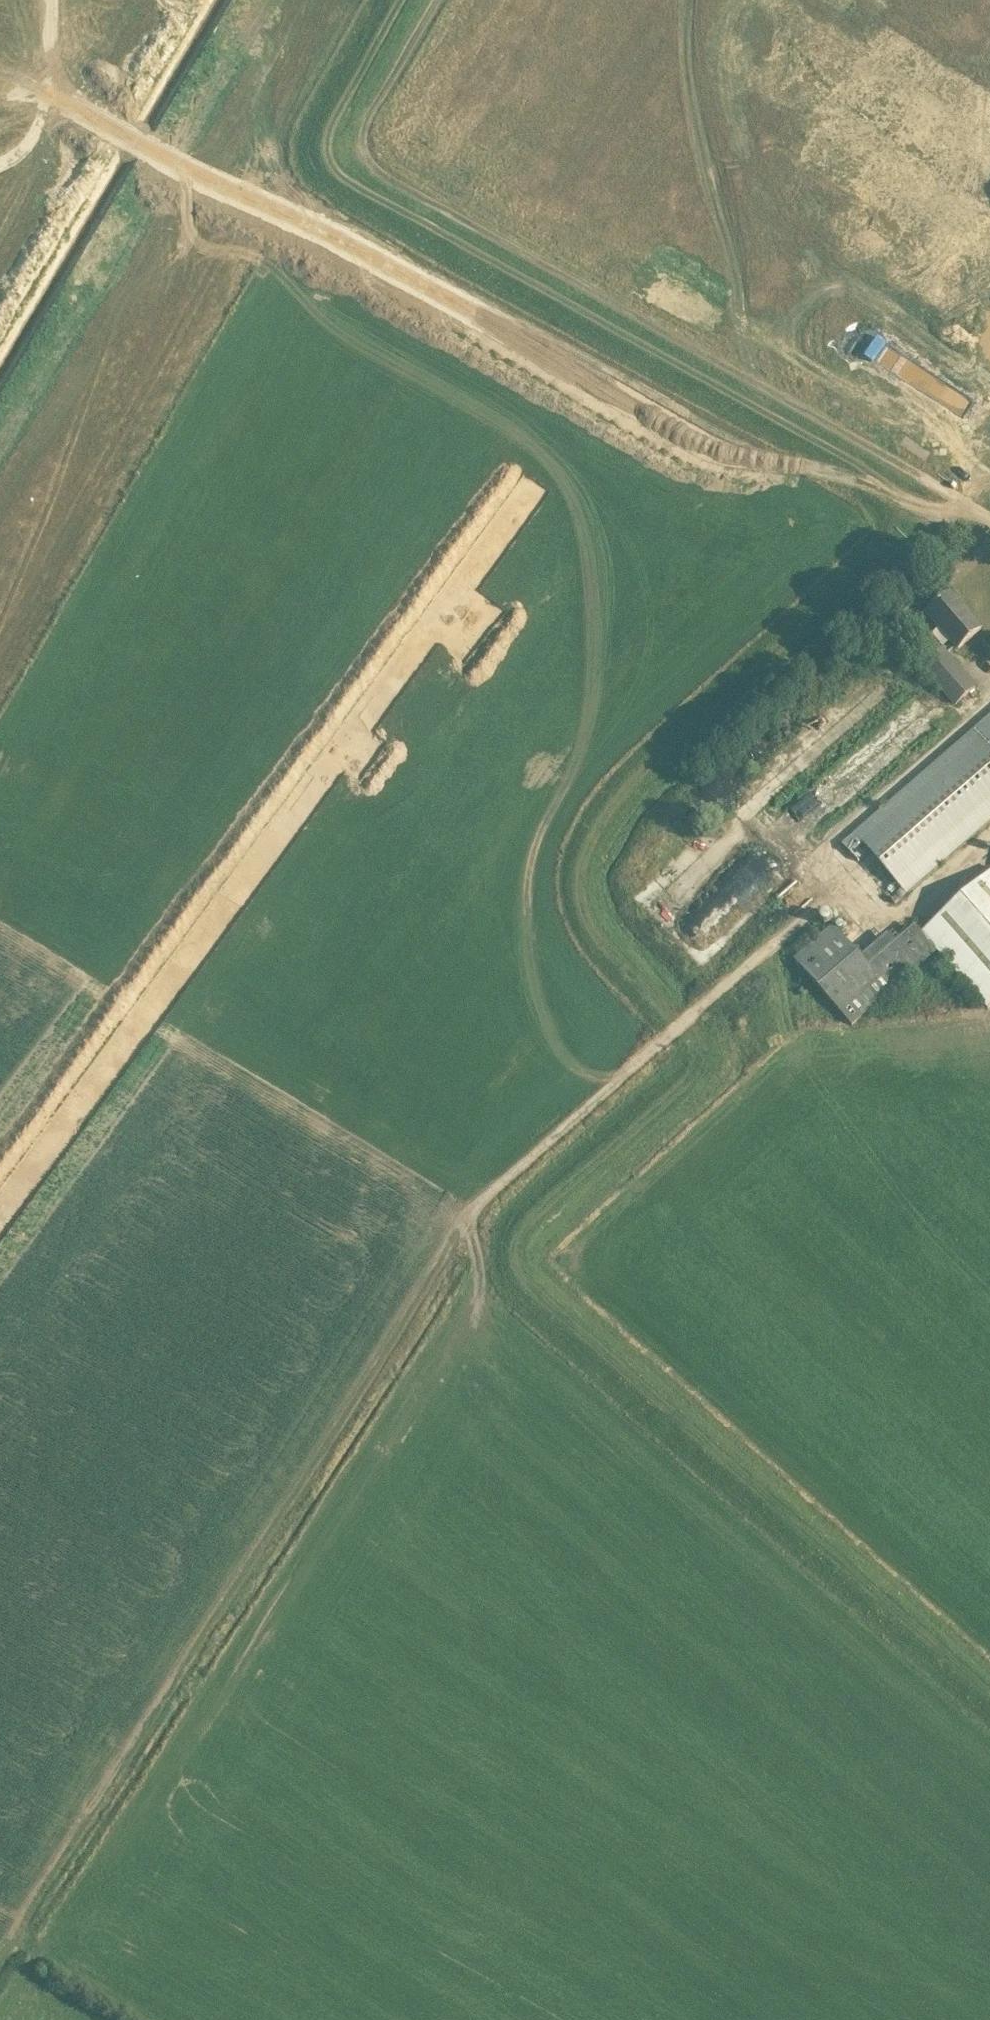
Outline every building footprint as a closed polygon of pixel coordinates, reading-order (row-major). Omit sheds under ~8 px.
[(951,593),(927,613),(958,649),(982,628),(951,593)] [(922,667),(956,705),(977,687),(943,648),(922,667)] [(914,655),(908,660),(914,667),(920,662),(914,655)] [(896,903),(989,821),(989,717),(844,843),(896,903)] [(922,933),(938,952),(988,1009),(989,1007),(989,874),(922,933)] [(868,966),(861,957),(833,925),(794,959),(853,1026),(938,952),(922,933),(915,926),(899,939),(868,966)]
